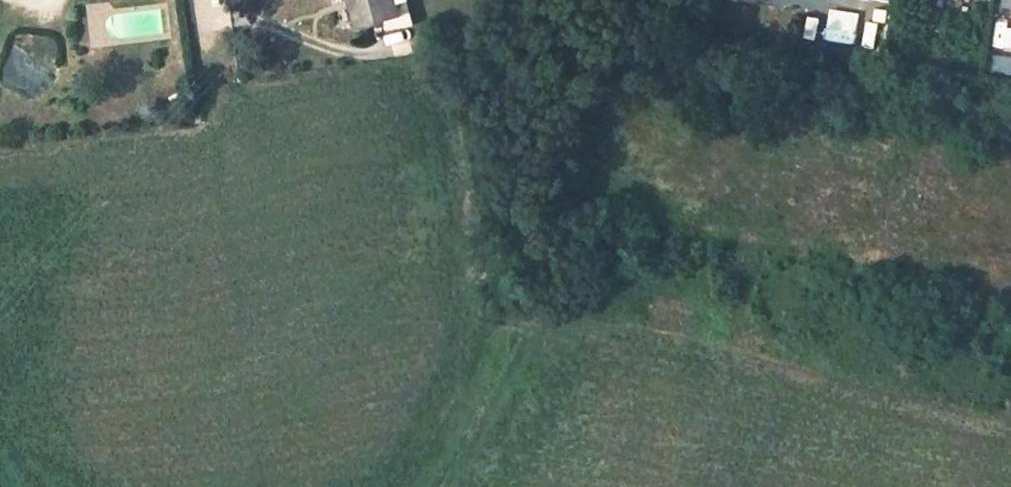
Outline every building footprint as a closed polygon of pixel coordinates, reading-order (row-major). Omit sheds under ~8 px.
[(351,1),(359,29),(381,22),(401,16),(396,0),(353,0),(351,1)] [(401,16),(413,12),(409,0),(396,0),(401,16)] [(998,9),(1010,11),(1010,0),(999,0),(998,9)] [(401,16),(381,22),(385,33),(416,24),(413,12),(401,16)]
